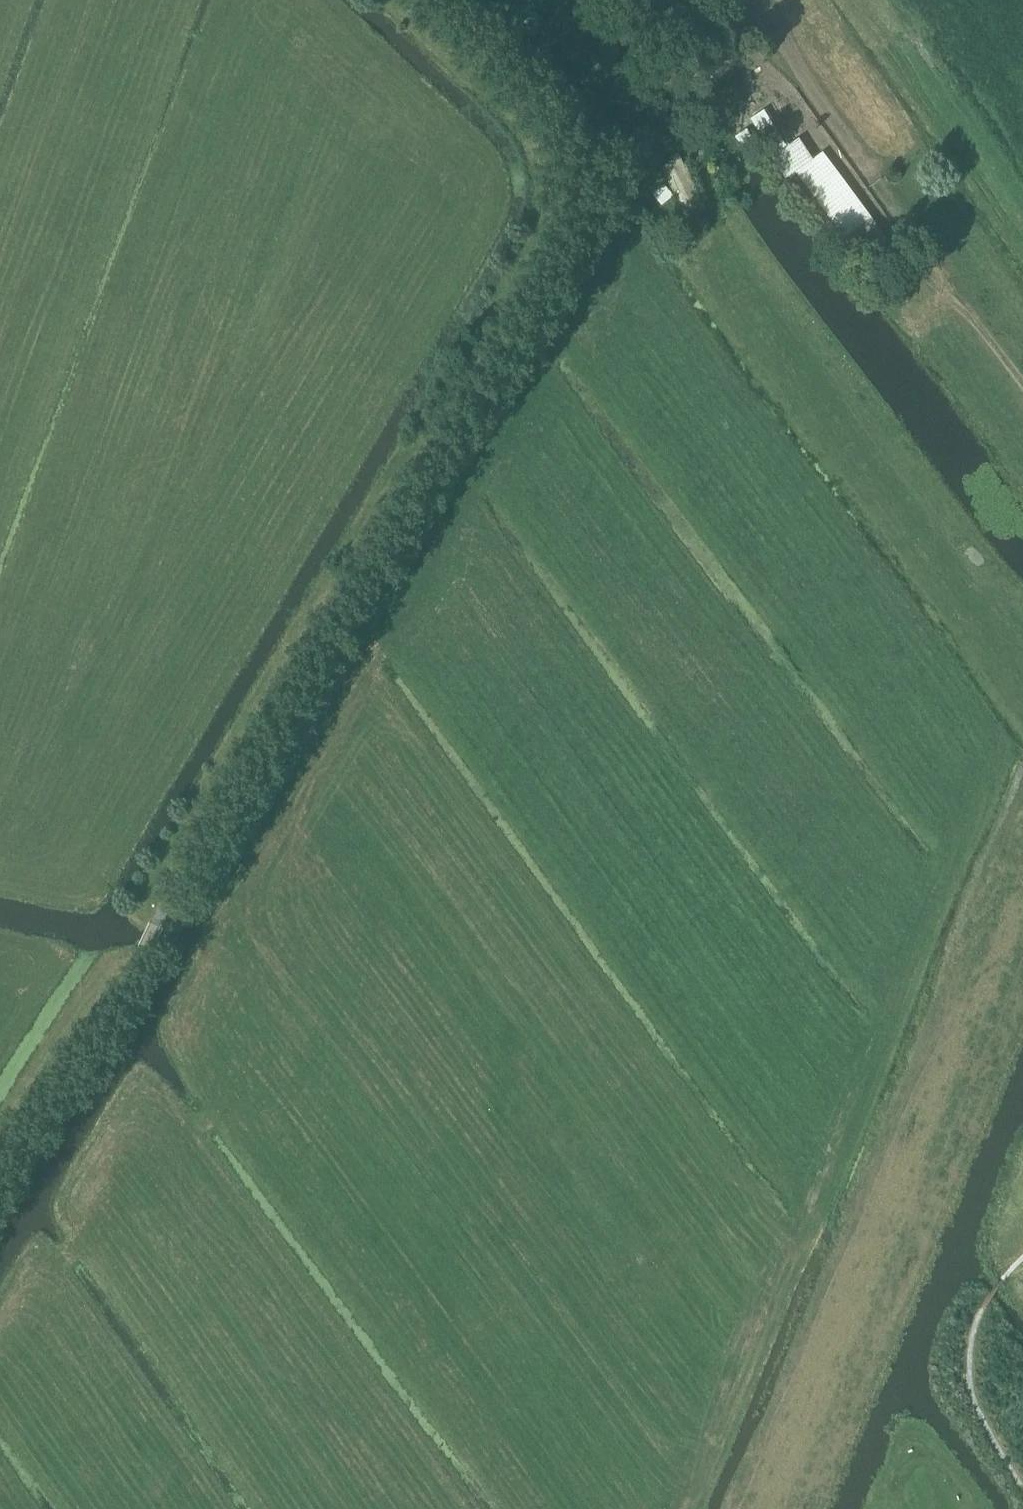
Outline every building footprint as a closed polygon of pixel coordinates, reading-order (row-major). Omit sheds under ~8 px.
[(525,22),(536,32),(545,23),(534,12),(525,22)] [(645,66),(652,58),(642,48),(634,55),(645,66)] [(813,161),(800,140),(789,147),(765,111),(752,119),(788,177),(790,176),(839,242),(852,233),(873,263),(894,248),(864,208),(865,208),(824,153),(813,161)] [(737,137),(739,140),(740,141),(737,143),(740,147),(742,145),(745,149),(755,143),(748,131),(737,137)] [(665,185),(654,195),(663,205),(674,196),(665,185)]
